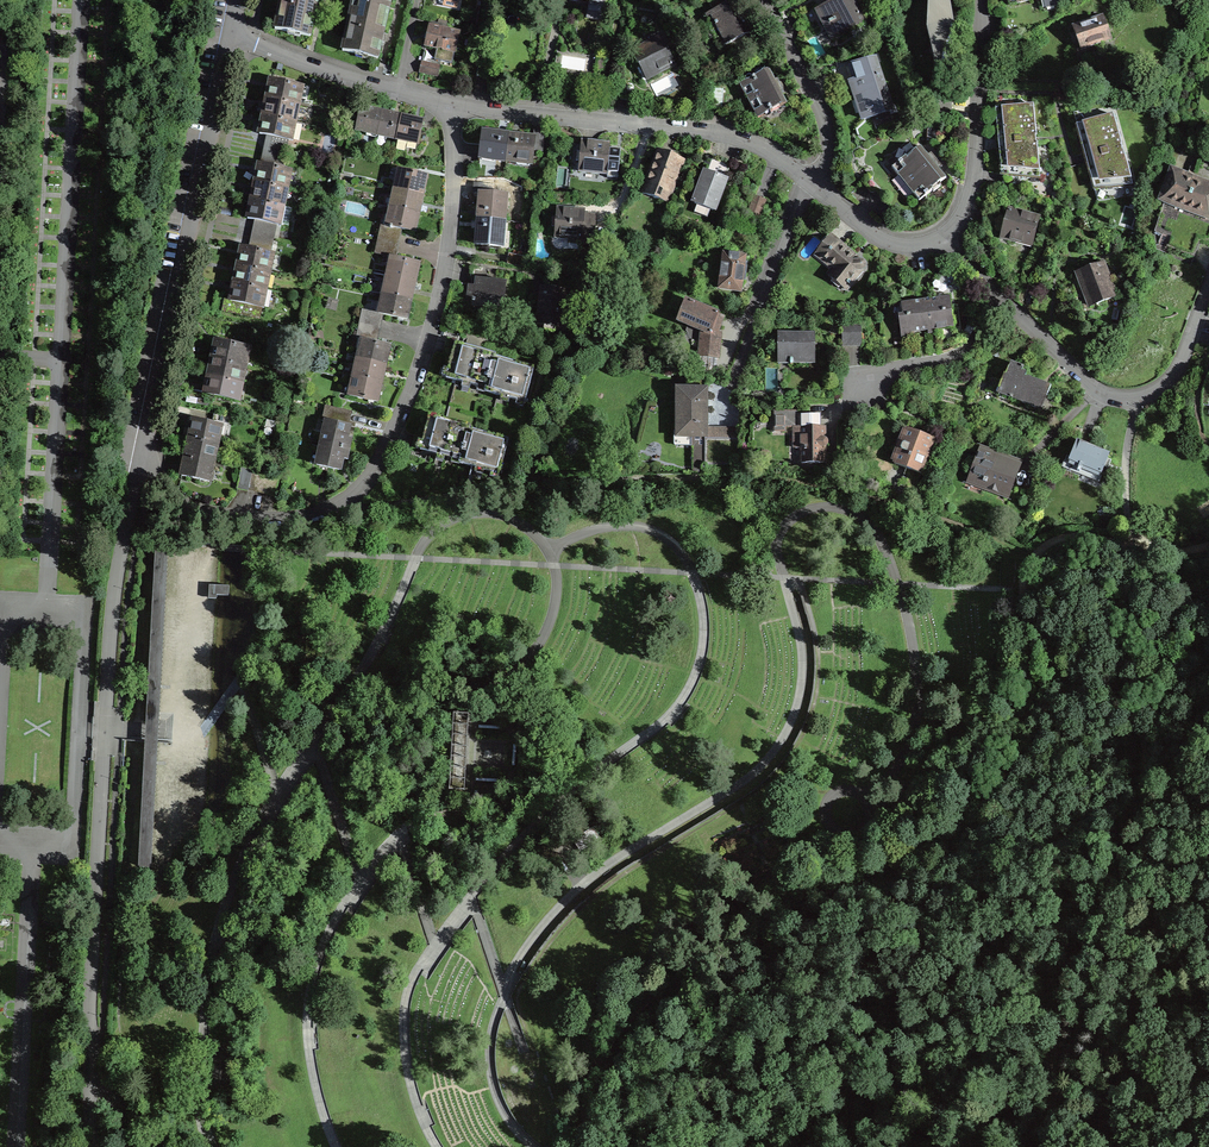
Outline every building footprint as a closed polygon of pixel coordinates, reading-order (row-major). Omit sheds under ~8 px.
[(275,29),(309,36),(315,11),(317,0),(281,0),(275,29)] [(388,12),(390,0),(353,0),(352,4),(388,12)] [(589,7),(604,9),(606,0),(590,0),(589,7)] [(733,0),(708,0),(708,1),(711,7),(715,8),(717,7),(718,9),(707,15),(723,46),(750,32),(741,15),(733,1),(733,0)] [(868,30),(852,0),(837,0),(818,10),(821,16),(833,39),(850,30),(854,38),(868,30)] [(937,72),(953,64),(954,24),(951,6),(950,0),(928,0),(927,28),(937,72)] [(388,12),(352,4),(342,51),(377,59),(382,37),(388,12)] [(1081,48),(1098,41),(1099,44),(1111,40),(1108,32),(1102,15),(1090,20),(1091,22),(1074,29),(1075,31),(1081,48)] [(430,26),(425,46),(431,47),(455,52),(459,33),(430,26)] [(658,37),(634,50),(642,65),(647,62),(654,75),(659,72),(673,65),(658,37)] [(478,76),(487,78),(490,59),(480,57),(476,76),(478,76)] [(892,110),(874,58),(851,65),(856,79),(851,81),(853,88),(864,120),(892,110)] [(439,66),(422,62),(420,72),(437,76),(439,66)] [(748,101),(777,85),(774,80),(775,79),(772,74),(769,69),(739,84),(748,101)] [(300,86),(271,80),(267,96),(267,98),(297,104),(300,86)] [(780,91),(777,85),(748,101),(757,119),(787,103),(781,91),(780,90),(780,91)] [(293,122),(297,104),(267,98),(263,114),(263,116),(293,122)] [(1036,143),(1035,143),(1035,136),(1036,136),(1033,104),(996,108),(999,140),(1002,174),(1040,177),(1036,143)] [(377,135),(382,112),(365,109),(361,108),(356,130),(377,135)] [(382,112),(377,135),(397,139),(402,117),(384,113),(382,112)] [(1086,157),(1095,188),(1132,184),(1123,151),(1122,151),(1120,145),(1121,144),(1113,114),(1077,124),(1086,157)] [(266,145),(285,149),(287,140),(289,140),(293,122),(263,116),(260,133),(259,134),(268,136),(266,145)] [(406,118),(402,117),(397,139),(418,144),(423,121),(406,118)] [(938,125),(928,125),(927,139),(940,140),(938,125)] [(480,158),(506,161),(509,135),(488,133),(483,132),(480,158)] [(534,132),(533,138),(515,136),(509,135),(506,161),(531,164),(533,150),(542,151),(545,133),(534,132)] [(604,177),(617,178),(619,152),(620,150),(618,150),(608,149),(608,145),(587,143),(583,143),(582,152),(577,152),(576,160),(581,160),(580,170),(605,172),(604,177)] [(285,149),(266,145),(264,154),(264,155),(283,159),(285,149)] [(905,185),(933,162),(924,150),(921,146),(914,152),(913,151),(912,150),(911,150),(910,151),(904,156),(905,157),(892,168),(905,185)] [(659,151),(659,152),(644,193),(643,192),(643,194),(667,203),(667,202),(666,201),(682,160),(683,160),(683,159),(665,152),(659,150),(659,151)] [(255,182),(285,189),(289,170),(281,169),(283,159),(264,155),(262,165),(259,164),(255,181),(255,182)] [(706,171),(694,203),(713,210),(731,162),(720,158),(713,156),(707,172),(706,171)] [(933,162),(905,185),(919,201),(933,191),(934,192),(939,187),(940,186),(940,185),(940,184),(940,183),(946,178),(937,167),(933,162)] [(395,189),(422,195),(424,187),(426,176),(399,170),(398,171),(399,171),(397,179),(395,188),(395,189)] [(1208,216),(1208,184),(1172,171),(1162,199),(1208,216)] [(252,198),(251,200),(281,206),(285,189),(255,182),(252,198)] [(474,193),(480,193),(479,208),(478,218),(504,220),(504,211),(503,211),(504,195),(506,195),(493,194),(494,184),(475,183),(474,193)] [(391,207),(418,213),(420,206),(422,195),(395,189),(391,207)] [(755,196),(748,213),(758,217),(765,200),(755,196)] [(278,225),(281,206),(251,200),(248,217),(247,218),(256,220),(254,229),(273,233),(275,224),(278,225)] [(400,229),(414,232),(416,225),(418,213),(391,207),(389,216),(387,225),(386,226),(381,225),(378,239),(397,243),(400,229)] [(560,248),(562,248),(580,248),(580,243),(593,244),(595,218),(595,216),(594,216),(583,215),(583,211),(563,210),(558,209),(557,219),(553,218),(552,226),(556,227),(556,236),(555,236),(554,237),(553,238),(552,239),(552,241),(552,243),(553,244),(554,246),(555,247),(556,248),(558,248),(560,248)] [(1002,230),(1000,237),(1032,245),(1040,218),(1008,209),(1002,230)] [(504,220),(478,218),(477,236),(476,244),(502,246),(502,245),(500,245),(501,230),(503,230),(504,220)] [(271,243),(273,233),(254,229),(253,238),(252,239),(271,243)] [(818,251),(837,266),(829,276),(845,289),(861,269),(862,269),(863,269),(864,268),(864,267),(865,266),(865,265),(865,264),(864,263),(864,262),(863,262),(862,261),(861,261),(856,262),(852,258),(854,256),(836,242),(829,237),(818,251)] [(250,249),(241,247),(238,264),(238,265),(268,272),(271,253),(269,253),(271,243),(252,239),(250,249)] [(387,276),(415,282),(416,275),(419,263),(394,258),(397,243),(378,239),(375,254),(391,257),(391,258),(389,267),(387,276)] [(740,291),(742,276),(745,276),(747,267),(744,266),(745,256),(728,254),(724,253),(719,288),(740,291)] [(510,254),(509,264),(530,267),(531,257),(510,254)] [(1077,272),(1082,285),(1088,282),(1096,304),(1115,296),(1104,268),(1102,263),(1077,272)] [(264,289),(268,272),(238,265),(234,281),(234,283),(264,289)] [(412,293),(415,282),(387,276),(383,294),(411,300),(412,293)] [(490,309),(502,311),(506,282),(478,278),(478,282),(477,286),(474,286),(472,305),(490,307),(490,309)] [(264,289),(234,283),(230,300),(230,301),(260,307),(264,289)] [(540,296),(536,323),(557,326),(559,311),(561,311),(562,311),(563,311),(563,310),(566,291),(550,288),(545,287),(543,297),(540,296)] [(411,300),(383,294),(381,303),(381,304),(379,312),(379,313),(363,310),(359,324),(379,328),(382,314),(406,319),(408,312),(411,300)] [(949,294),(923,298),(927,330),(927,333),(932,332),(932,330),(953,327),(949,294)] [(927,330),(923,298),(900,301),(902,311),(898,311),(902,336),(909,335),(909,332),(927,330)] [(717,332),(723,316),(718,314),(685,300),(677,321),(688,325),(701,330),(700,342),(699,356),(717,358),(718,358),(721,333),(717,332)] [(356,339),(361,340),(361,341),(362,341),(360,349),(359,349),(357,358),(358,358),(385,364),(386,358),(389,346),(375,343),(379,328),(359,324),(356,339)] [(844,345),(860,345),(860,346),(861,346),(861,326),(842,326),(842,346),(844,346),(844,345)] [(815,352),(815,345),(811,345),(811,336),(790,336),(790,337),(779,337),(779,336),(777,336),(778,358),(790,357),(790,365),(793,365),(793,363),(813,363),(813,360),(815,360),(815,352)] [(212,358),(242,365),(246,347),(216,340),(212,357),(212,358)] [(485,388),(484,391),(525,402),(534,367),(494,357),(495,353),(455,343),(450,363),(446,378),(456,380),(485,388)] [(238,382),(242,365),(212,358),(209,374),(208,376),(238,382)] [(385,364),(358,358),(354,377),(381,383),(382,378),(385,364)] [(999,388),(997,393),(999,393),(998,395),(999,395),(999,394),(1019,402),(1018,402),(1019,403),(1020,400),(1035,405),(1039,393),(1042,394),(1044,387),(1025,380),(1027,373),(1022,371),(1024,367),(1010,362),(1005,375),(1006,375),(1004,379),(1002,378),(999,388)] [(677,431),(677,436),(694,436),(705,436),(706,436),(706,429),(706,406),(706,390),(710,381),(693,374),(690,383),(689,389),(677,389),(677,431)] [(238,382),(208,376),(205,393),(204,394),(235,400),(238,382)] [(381,383),(354,377),(353,377),(351,386),(352,386),(350,395),(349,394),(349,396),(377,402),(378,397),(381,383)] [(485,388),(456,380),(446,419),(469,425),(468,429),(474,430),(484,391),(485,388)] [(321,443),(348,449),(351,439),(346,438),(349,426),(346,425),(350,411),(325,405),(321,421),(327,422),(325,433),(323,433),(321,443)] [(820,426),(820,414),(798,414),(798,411),(773,411),(774,431),(785,431),(785,427),(795,427),(795,448),(801,448),(801,463),(820,463),(821,471),(836,472),(836,454),(824,454),(824,447),(825,446),(826,446),(827,445),(827,444),(827,443),(828,442),(827,441),(827,440),(826,439),(825,438),(823,438),(822,438),(822,427),(824,427),(824,426),(820,426)] [(189,438),(217,444),(221,425),(229,427),(232,416),(214,412),(212,423),(193,419),(189,438)] [(499,474),(508,439),(474,430),(468,429),(469,425),(446,419),(429,415),(423,437),(420,449),(459,460),(459,463),(499,474)] [(906,468),(898,490),(912,496),(929,453),(930,452),(932,448),(931,446),(934,439),(915,431),(907,428),(906,431),(903,430),(896,448),(899,450),(894,464),(906,468)] [(704,474),(735,474),(735,473),(739,473),(739,465),(740,465),(740,429),(739,429),(706,429),(706,436),(705,436),(694,436),(694,446),(694,467),(694,468),(705,468),(704,474)] [(185,457),(213,462),(217,444),(189,438),(185,457)] [(1100,476),(1109,453),(1083,443),(1077,440),(1068,464),(1078,468),(1077,471),(1080,472),(1081,469),(1100,476)] [(348,449),(321,443),(319,453),(320,453),(318,464),(317,464),(316,465),(319,465),(319,469),(328,471),(329,467),(339,470),(342,458),(346,459),(348,449)] [(984,487),(1007,495),(1019,464),(988,452),(985,451),(983,455),(979,453),(977,459),(978,460),(972,475),(981,479),(980,481),(986,483),(984,487)] [(213,462),(185,457),(181,476),(209,481),(213,463),(213,462)] [(251,470),(242,469),(238,487),(240,488),(247,489),(251,470)] [(248,490),(256,491),(260,472),(251,470),(247,489),(248,490)] [(265,493),(269,474),(260,472),(256,491),(257,491),(265,493)] [(266,493),(274,495),(278,476),(269,474),(265,493),(266,493)] [(140,867),(151,867),(159,733),(169,551),(170,545),(157,544),(147,733),(140,867)] [(209,585),(209,598),(217,598),(217,595),(229,595),(229,586),(209,585)] [(580,851),(600,839),(593,827),(573,840),(580,851)] [(553,861),(549,844),(537,847),(540,863),(553,861)]
